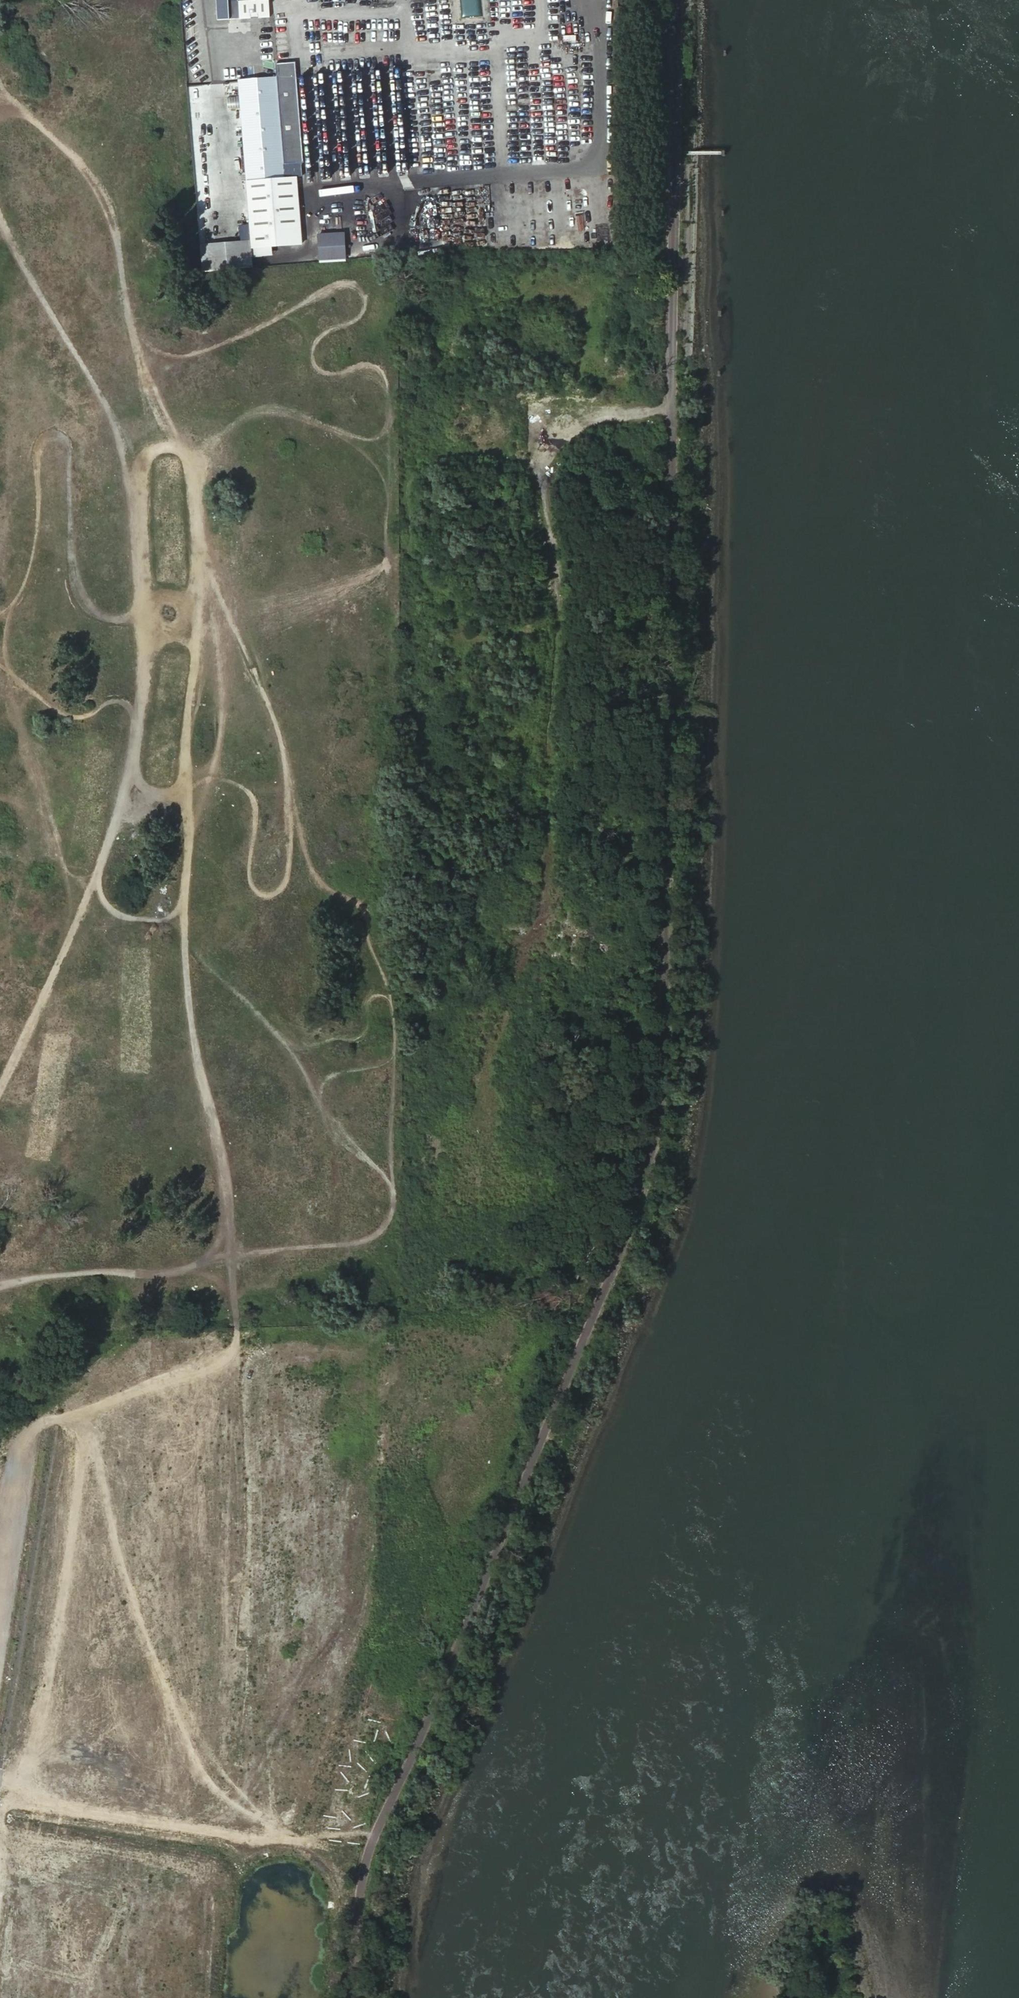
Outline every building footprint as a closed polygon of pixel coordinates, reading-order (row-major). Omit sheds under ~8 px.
[(229,19),(269,17),(268,0),(257,0),(228,1),(229,19)] [(277,65),(278,78),(240,80),(251,249),(272,247),(301,245),(297,177),(284,178),(284,166),(304,165),(297,64),(277,65)] [(318,234),(319,261),(347,259),(345,233),(318,234)] [(251,249),(252,257),(273,256),(272,247),(251,249)]
